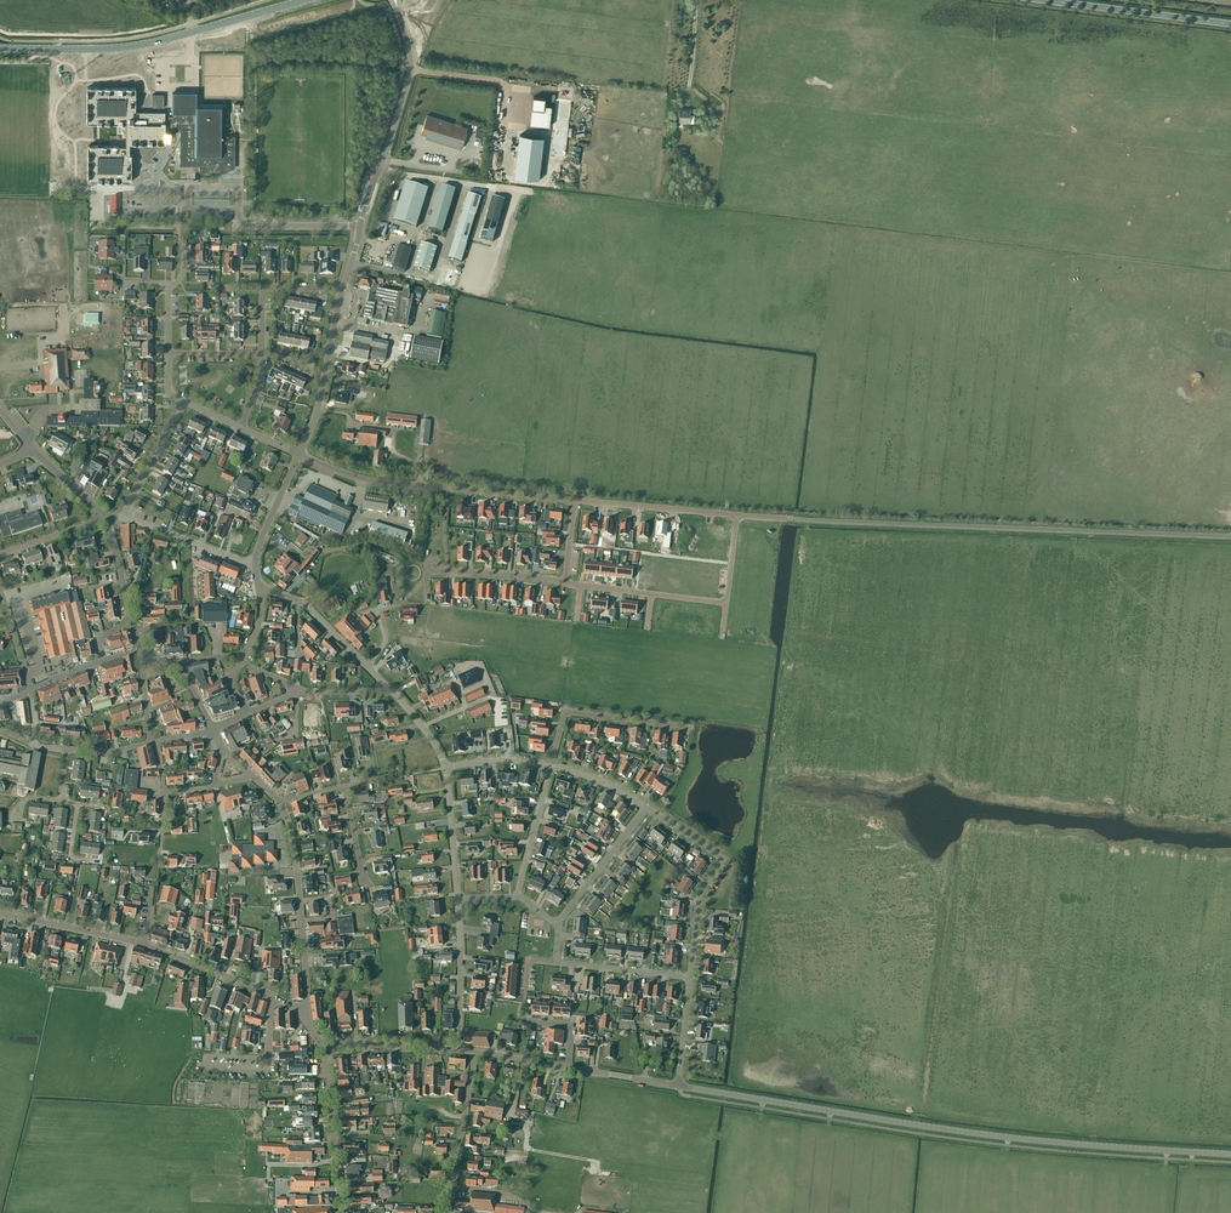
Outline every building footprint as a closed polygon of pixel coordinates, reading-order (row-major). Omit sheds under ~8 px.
[(87,87),(86,123),(126,123),(125,146),(87,145),(87,167),(87,178),(87,181),(96,181),(131,181),(131,180),(131,154),(130,154),(130,142),(165,142),(165,132),(165,111),(135,111),(135,88),(104,87),(87,87)] [(165,132),(165,142),(174,142),(174,131),(180,131),(179,166),(195,166),(198,166),(199,166),(199,172),(206,172),(206,171),(212,171),(217,171),(217,168),(219,169),(232,169),(232,166),(234,166),(235,140),(233,140),(233,139),(233,136),(225,136),(225,112),(222,112),(222,105),(196,104),(196,98),(196,92),(173,92),(173,109),(173,112),(173,116),(168,116),(168,119),(168,126),(168,131),(168,132),(165,132)] [(152,107),(164,107),(164,94),(152,94),(152,107)] [(545,98),(533,97),(532,109),(534,109),(533,124),(531,124),(550,126),(552,106),(545,105),(545,98)] [(690,123),(691,111),(680,110),(679,122),(690,123)] [(441,142),(461,149),(468,128),(427,115),(422,133),(439,138),(441,142)] [(477,135),(485,137),(488,128),(480,126),(477,135)] [(520,134),(515,177),(539,180),(544,137),(520,134)] [(406,183),(394,221),(416,227),(428,190),(406,183)] [(441,186),(428,229),(443,233),(456,190),(441,186)] [(481,198),(468,194),(449,258),(462,262),(481,198)] [(110,204),(110,213),(112,213),(119,214),(120,197),(120,195),(112,195),(112,204),(110,204)] [(493,197),(481,238),(493,242),(505,201),(493,197)] [(377,222),(375,234),(385,236),(388,225),(377,222)] [(94,248),(94,251),(106,251),(106,242),(99,242),(99,248),(94,248)] [(106,242),(106,251),(118,251),(118,248),(114,248),(114,242),(106,242)] [(421,244),(414,267),(430,272),(437,248),(421,244)] [(405,272),(412,250),(397,245),(391,264),(394,265),(392,268),(405,272)] [(196,246),(196,250),(196,257),(207,257),(207,250),(211,250),(211,246),(196,246)] [(144,260),(148,260),(148,249),(137,249),(137,259),(134,259),(133,271),(144,272),(144,265),(144,260)] [(106,251),(94,251),(94,253),(99,254),(98,259),(106,260),(106,251)] [(106,251),(106,260),(113,260),(114,254),(118,254),(118,251),(106,251)] [(274,273),(274,261),(270,261),(270,257),(270,251),(261,251),(261,257),(266,257),(265,273),(274,273)] [(316,262),(316,254),(310,254),(310,264),(301,264),(301,273),(308,273),(308,274),(313,274),(313,262),(316,262)] [(336,262),(336,254),(328,254),(328,262),(320,261),(320,273),(325,274),(332,274),(332,262),(336,262)] [(226,261),(226,267),(223,267),(223,274),(231,274),(231,273),(235,273),(235,261),(231,261),(231,255),(226,255),(226,261)] [(196,257),(196,264),(196,268),(211,268),(211,265),(211,264),(207,264),(207,263),(210,263),(210,257),(207,257),(196,257)] [(291,273),(291,262),(286,262),(286,258),(282,258),(282,262),(281,273),(291,273)] [(258,267),(258,259),(252,259),(252,264),(242,264),(242,273),(255,273),(255,267),(258,267)] [(171,272),(171,260),(157,260),(157,270),(166,271),(166,272),(171,272)] [(103,284),(103,271),(101,271),(101,276),(95,276),(95,284),(103,284)] [(106,271),(103,271),(103,284),(112,284),(112,276),(106,276),(106,271)] [(212,278),(213,272),(208,272),(196,272),(196,281),(208,281),(208,278),(212,278)] [(375,285),(376,281),(368,280),(361,279),(359,286),(370,289),(371,284),(375,285)] [(103,284),(95,284),(95,291),(100,291),(100,296),(103,296),(103,284)] [(103,284),(103,296),(106,296),(106,291),(112,291),(112,284),(103,284)] [(407,327),(413,296),(409,296),(409,292),(404,291),(403,295),(370,289),(364,319),(359,318),(358,324),(366,325),(367,319),(372,320),(384,323),(393,324),(393,325),(407,327)] [(135,300),(135,291),(124,291),(124,300),(135,300)] [(151,300),(152,300),(152,295),(140,295),(140,300),(141,300),(141,309),(151,309),(151,300)] [(286,298),(285,302),(279,301),(278,310),(283,311),(284,307),(290,308),(289,313),(292,314),(292,309),(293,309),(292,309),(293,300),(286,298)] [(301,301),(293,300),(292,309),(293,309),(297,310),(296,315),(299,315),(300,310),(299,310),(301,301)] [(234,309),(243,309),(243,301),(234,301),(229,301),(229,304),(234,304),(234,309)] [(308,302),(301,301),(299,310),(300,310),(305,311),(304,316),(307,317),(307,312),(308,302)] [(307,312),(311,312),(310,318),(320,320),(322,309),(315,307),(316,304),(308,302),(307,312)] [(243,309),(234,309),(234,315),(229,315),(229,317),(232,317),(232,320),(240,320),(241,317),(243,317),(243,309)] [(427,334),(426,337),(441,340),(441,337),(446,313),(431,310),(427,334)] [(136,318),(136,323),(138,323),(138,328),(142,328),(142,329),(152,329),(152,322),(146,322),(146,318),(137,318),(136,318)] [(197,318),(197,325),(197,334),(201,334),(201,340),(208,340),(208,329),(207,329),(207,325),(203,325),(203,318),(197,318)] [(243,333),(243,326),(241,326),(241,322),(229,322),(228,322),(228,325),(228,328),(233,328),(233,333),(243,333)] [(186,323),(180,323),(180,329),(181,329),(181,340),(190,340),(190,329),(186,329),(186,323)] [(208,329),(208,340),(215,340),(215,334),(219,334),(219,325),(208,325),(208,329)] [(135,336),(135,340),(137,340),(146,340),(146,336),(152,336),(152,329),(142,329),(142,336),(137,336),(135,336)] [(285,345),(287,336),(286,336),(281,335),(282,330),(275,329),(273,337),(278,338),(277,344),(285,345)] [(286,331),(286,336),(287,336),(285,345),(292,347),(294,337),(293,337),(288,336),(289,331),(287,331),(286,331)] [(294,337),(292,347),(300,348),(302,339),(301,338),(296,338),(297,333),(294,332),(293,337),(294,337)] [(243,333),(233,333),(233,339),(228,339),(228,342),(230,342),(230,347),(240,347),(240,341),(243,341),(243,333)] [(373,336),(355,333),(350,357),(368,360),(369,357),(385,360),(389,342),(372,339),(373,336)] [(302,334),(301,338),(302,339),(300,348),(308,349),(308,348),(313,349),(314,341),(309,340),(303,339),(304,334),(302,334)] [(415,337),(411,358),(439,364),(443,342),(415,337)] [(152,358),(152,345),(142,345),(142,354),(140,354),(139,354),(139,357),(140,358),(142,358),(152,358)] [(41,384),(29,385),(30,394),(41,393),(45,392),(46,395),(57,394),(56,388),(60,388),(60,392),(69,391),(69,382),(65,382),(65,379),(68,378),(67,360),(72,359),(72,361),(89,359),(88,350),(66,352),(66,349),(44,351),(45,361),(49,360),(49,364),(43,364),(45,384),(41,384)] [(152,380),(152,366),(144,366),(144,363),(137,363),(137,372),(142,372),(142,380),(152,380)] [(356,366),(356,368),(354,368),(354,366),(344,364),(342,372),(352,374),(352,376),(356,377),(357,372),(359,372),(359,373),(364,374),(366,366),(360,365),(360,367),(356,366)] [(272,369),(268,377),(273,379),(274,377),(278,379),(275,383),(280,385),(282,381),(281,380),(285,372),(278,369),(277,371),(272,369)] [(285,372),(281,380),(282,381),(285,382),(281,391),(285,393),(286,388),(289,384),(288,384),(292,375),(285,372)] [(292,375),(288,384),(289,384),(292,385),(289,393),(292,394),(296,387),(295,387),(299,378),(292,375)] [(299,378),(295,387),(296,387),(300,389),(298,394),(301,395),(303,390),(307,392),(310,385),(305,383),(306,382),(299,378)] [(138,387),(135,387),(135,384),(128,384),(128,380),(123,380),(123,384),(124,384),(124,392),(131,392),(138,392),(138,393),(143,393),(143,401),(152,401),(152,387),(143,387),(138,387)] [(122,420),(122,411),(98,411),(99,402),(93,402),(93,399),(94,399),(97,399),(97,395),(99,395),(100,394),(100,390),(99,388),(98,388),(98,384),(94,384),(94,385),(93,385),(93,382),(86,382),(86,402),(80,402),(80,412),(81,412),(81,420),(65,420),(65,417),(57,417),(57,420),(49,419),(49,427),(57,427),(57,429),(65,429),(65,428),(97,428),(97,427),(119,427),(119,420),(122,420)] [(356,395),(357,390),(358,385),(346,383),(344,391),(342,391),(341,394),(338,394),(336,403),(346,405),(346,401),(351,402),(352,397),(352,395),(356,395)] [(285,434),(290,422),(289,422),(291,419),(283,415),(286,409),(278,406),(276,411),(280,413),(278,418),(281,419),(276,430),(285,434)] [(143,409),(143,416),(140,416),(140,421),(143,421),(143,422),(152,422),(152,409),(143,409)] [(357,413),(356,420),(360,420),(363,421),(373,422),(373,421),(374,415),(357,413)] [(388,414),(387,424),(401,426),(402,416),(388,414)] [(402,416),(401,426),(416,428),(417,418),(402,416)] [(191,419),(188,428),(192,430),(188,438),(192,439),(196,432),(194,431),(198,422),(191,419)] [(429,446),(431,421),(421,420),(418,445),(429,446)] [(198,422),(194,431),(196,432),(200,434),(198,438),(202,440),(204,436),(202,434),(204,429),(205,426),(198,422)] [(386,436),(386,431),(361,428),(360,435),(354,434),(355,433),(344,432),(343,440),(354,441),(354,440),(359,441),(359,445),(377,447),(378,435),(386,436)] [(147,435),(137,429),(136,432),(131,430),(128,436),(126,435),(123,439),(130,443),(132,440),(136,442),(137,440),(143,443),(147,435)] [(219,432),(212,429),(211,432),(208,430),(205,438),(207,439),(208,438),(213,440),(211,444),(214,446),(216,441),(215,441),(219,432)] [(88,432),(86,432),(79,430),(78,434),(84,436),(83,440),(86,441),(88,432)] [(219,432),(215,441),(216,441),(220,443),(218,447),(221,449),(223,444),(222,443),(226,435),(219,432)] [(47,435),(45,438),(46,440),(51,442),(49,445),(54,448),(53,450),(53,452),(61,456),(62,456),(64,454),(64,453),(68,455),(71,450),(67,448),(71,441),(56,433),(53,438),(48,435),(47,435)] [(94,435),(88,446),(92,448),(94,444),(96,445),(97,441),(95,440),(97,436),(94,435)] [(181,438),(177,445),(186,450),(186,449),(188,445),(193,447),(194,444),(189,442),(189,443),(181,438)] [(235,450),(240,441),(233,438),(229,447),(234,449),(232,454),(234,455),(236,451),(235,450)] [(247,445),(240,441),(235,450),(236,451),(241,453),(239,457),(241,458),(244,453),(243,453),(247,445)] [(121,447),(119,449),(124,452),(123,455),(133,460),(138,452),(128,447),(129,445),(124,442),(123,442),(121,447)] [(175,452),(173,455),(181,459),(182,457),(186,459),(189,454),(189,453),(190,452),(190,451),(186,449),(186,450),(177,445),(174,452),(175,452)] [(203,451),(200,456),(203,457),(202,459),(207,462),(210,454),(203,451)] [(374,452),(373,467),(382,468),(382,465),(383,457),(387,458),(387,453),(374,452)] [(113,454),(108,465),(114,468),(119,457),(113,454)] [(275,464),(277,459),(268,454),(262,468),(271,472),(274,464),(275,464)] [(222,456),(218,465),(220,466),(222,467),(226,458),(222,456)] [(93,473),(88,483),(99,489),(107,473),(105,472),(107,468),(103,466),(99,464),(101,460),(96,458),(94,461),(90,468),(94,471),(93,473)] [(170,458),(167,465),(175,470),(175,469),(178,465),(182,467),(183,464),(179,462),(178,463),(170,458)] [(119,459),(117,462),(129,469),(131,466),(119,459)] [(167,465),(163,472),(171,476),(174,471),(178,474),(179,472),(180,471),(175,469),(175,470),(167,465)] [(24,473),(23,469),(13,471),(15,481),(19,480),(20,487),(24,486),(24,485),(34,483),(32,476),(24,477),(23,473),(24,473)] [(130,475),(131,474),(126,471),(125,471),(125,472),(121,479),(127,482),(130,475)] [(224,472),(221,477),(232,482),(235,477),(224,472)] [(159,478),(156,485),(164,490),(165,489),(167,484),(171,487),(173,484),(170,483),(171,481),(163,476),(161,479),(159,478)] [(181,486),(183,482),(174,476),(171,481),(181,486)] [(16,488),(14,478),(7,479),(10,489),(16,488)] [(228,503),(227,504),(232,506),(237,509),(238,508),(253,514),(256,507),(249,503),(249,502),(246,501),(248,497),(249,498),(254,486),(253,486),(254,483),(255,484),(255,483),(245,479),(244,480),(240,478),(239,478),(236,486),(232,494),(230,499),(228,503)] [(111,489),(110,489),(107,487),(105,492),(108,493),(106,498),(113,501),(117,493),(117,492),(120,488),(113,484),(111,489)] [(291,508),(288,514),(296,518),(298,515),(342,535),(353,509),(335,501),(338,496),(311,484),(305,498),(304,499),(297,496),(293,505),(292,505),(291,508)] [(156,485),(152,492),(160,497),(163,491),(168,493),(168,492),(169,491),(165,489),(164,490),(156,485)] [(46,495),(41,497),(44,506),(49,505),(46,495)] [(349,507),(353,498),(348,495),(343,504),(349,507)] [(363,510),(387,513),(390,499),(366,495),(363,510)] [(215,505),(223,509),(227,501),(218,497),(215,505)] [(467,507),(467,503),(458,502),(457,517),(464,518),(464,519),(465,520),(474,521),(475,507),(470,507),(470,508),(467,507)] [(68,511),(66,504),(56,507),(55,505),(51,507),(53,512),(50,513),(53,522),(67,517),(66,512),(68,511)] [(488,505),(480,504),(479,518),(487,519),(487,518),(494,519),(495,509),(488,509),(488,505)] [(500,506),(499,518),(499,524),(507,525),(507,519),(508,519),(508,518),(514,519),(515,511),(508,511),(509,507),(500,506)] [(181,524),(187,526),(189,523),(190,524),(191,521),(190,520),(194,512),(185,508),(185,509),(187,509),(185,515),(184,515),(181,524)] [(529,508),(520,508),(519,519),(523,520),(523,522),(535,523),(536,514),(529,513),(529,508)] [(546,511),(545,524),(550,524),(550,519),(561,520),(562,511),(551,510),(551,511),(546,511)] [(20,511),(5,516),(6,517),(0,519),(0,526),(4,537),(12,535),(12,536),(42,526),(37,511),(22,517),(20,511)] [(209,525),(213,517),(209,516),(210,514),(206,513),(204,518),(201,517),(199,520),(195,529),(204,533),(207,524),(209,525)] [(218,526),(213,537),(221,540),(226,529),(227,527),(227,524),(229,525),(231,520),(220,516),(216,526),(218,526)] [(584,518),(582,531),(592,532),(592,531),(597,532),(598,524),(593,523),(593,519),(584,518)] [(603,525),(602,535),(612,536),(613,526),(612,526),(613,521),(604,520),(604,525),(603,525)] [(621,522),(620,536),(626,536),(625,544),(632,544),(634,532),(630,531),(631,523),(621,522)] [(657,523),(656,536),(664,537),(663,548),(669,549),(671,534),(667,533),(668,524),(657,523)] [(373,524),(369,535),(404,546),(408,535),(373,524)] [(640,524),(638,538),(648,539),(649,525),(640,524)] [(687,526),(676,525),(676,528),(673,528),(672,539),(675,539),(676,538),(685,539),(687,526)] [(137,531),(135,531),(135,526),(120,526),(120,535),(122,535),(122,542),(122,543),(122,550),(133,550),(133,542),(134,542),(134,535),(146,535),(146,529),(137,529),(137,531)] [(708,540),(706,552),(712,553),(713,547),(721,548),(723,536),(721,536),(722,530),(714,529),(714,535),(711,534),(710,540),(708,540)] [(543,531),(542,545),(559,547),(560,537),(555,536),(555,532),(543,531)] [(301,546),(307,538),(303,534),(296,542),(301,546)] [(170,543),(171,540),(169,540),(154,536),(151,547),(158,549),(159,546),(167,548),(168,542),(170,543)] [(94,545),(92,537),(81,540),(76,541),(77,547),(78,549),(83,548),(94,545)] [(458,549),(458,561),(467,561),(468,551),(472,551),(472,542),(464,542),(464,549),(458,549)] [(58,556),(55,546),(46,549),(50,559),(47,560),(49,565),(51,564),(52,568),(56,567),(55,563),(60,562),(58,556)] [(73,560),(81,558),(79,549),(73,551),(74,551),(71,552),(73,560)] [(491,550),(477,549),(476,562),(485,562),(485,557),(491,558),(491,550)] [(130,558),(127,559),(129,570),(134,568),(137,568),(137,564),(136,560),(135,557),(140,556),(139,550),(133,551),(133,550),(132,551),(128,552),(130,558)] [(285,553),(274,566),(286,576),(284,577),(283,579),(282,579),(277,584),(285,590),(291,583),(290,582),(293,577),(290,575),(290,574),(293,570),(296,573),(300,577),(302,574),(305,572),(305,571),(315,559),(319,553),(315,550),(310,555),(301,566),(285,553)] [(393,561),(394,557),(376,550),(374,554),(373,554),(372,556),(376,557),(376,555),(381,557),(381,556),(393,561)] [(31,554),(34,564),(42,561),(39,551),(31,554)] [(507,564),(508,552),(498,551),(497,563),(507,564)] [(526,554),(518,553),(516,565),(524,566),(525,562),(530,563),(531,555),(525,555),(526,554)] [(543,568),(555,570),(557,561),(549,560),(550,554),(541,553),(540,559),(545,560),(543,568)] [(34,564),(31,554),(22,557),(26,567),(34,564)] [(217,574),(220,564),(201,557),(197,567),(217,574)] [(95,569),(109,565),(107,558),(98,561),(98,562),(93,563),(95,569)] [(585,562),(584,573),(592,574),(594,560),(591,560),(590,563),(585,562)] [(594,560),(592,574),(600,575),(601,564),(596,564),(597,560),(594,560)] [(13,563),(13,561),(1,565),(4,575),(9,573),(8,571),(14,569),(15,574),(20,573),(17,562),(13,563)] [(601,564),(600,575),(608,576),(610,562),(607,561),(606,565),(601,564)] [(610,562),(608,576),(616,577),(617,566),(612,566),(613,562),(610,562)] [(617,566),(616,577),(624,578),(626,564),(623,563),(622,567),(617,566)] [(237,581),(241,571),(223,564),(219,574),(237,581)] [(626,564),(624,578),(632,579),(633,568),(628,567),(629,564),(626,564)] [(76,578),(76,574),(72,575),(74,586),(87,583),(86,578),(83,579),(83,577),(76,578)] [(381,603),(390,602),(388,592),(385,578),(374,580),(377,597),(380,597),(381,603)] [(445,584),(436,584),(436,597),(442,597),(442,605),(449,605),(449,595),(445,595),(445,584)] [(462,585),(455,585),(455,592),(452,592),(452,597),(455,597),(455,599),(462,599),(462,585)] [(462,585),(462,599),(469,599),(469,598),(472,598),(472,593),(469,593),(469,585),(462,585)] [(486,586),(479,586),(478,593),(476,593),(475,598),(478,598),(478,599),(485,600),(486,586)] [(493,587),(486,586),(485,600),(493,600),(493,599),(495,599),(496,594),(493,594),(493,587)] [(510,588),(503,587),(502,594),(499,594),(499,599),(502,600),(502,601),(509,602),(510,588)] [(517,589),(510,588),(509,602),(516,602),(516,599),(520,600),(520,596),(517,596),(517,589)] [(107,589),(97,591),(99,603),(104,602),(105,606),(108,606),(107,602),(109,601),(107,589)] [(535,591),(526,590),(524,602),(534,603),(535,591)] [(84,614),(82,614),(80,603),(79,603),(76,592),(68,594),(68,593),(54,596),(54,595),(46,596),(46,598),(35,601),(35,602),(30,603),(32,615),(38,613),(48,656),(70,651),(68,643),(78,641),(79,642),(90,639),(84,614)] [(555,597),(555,593),(546,592),(545,605),(554,606),(554,605),(559,605),(560,598),(555,597)] [(149,604),(155,604),(155,594),(141,594),(141,604),(145,604),(145,607),(149,607),(149,604)] [(343,604),(345,603),(342,596),(331,600),(332,604),(334,603),(337,610),(344,607),(343,604)] [(592,598),(591,609),(596,609),(595,615),(598,616),(600,599),(592,598)] [(600,599),(598,616),(599,613),(601,614),(602,610),(607,611),(608,600),(600,599)] [(108,609),(104,610),(105,612),(109,611),(110,620),(119,618),(117,608),(117,607),(116,600),(109,601),(107,602),(108,606),(108,609)] [(621,601),(620,612),(625,613),(625,616),(628,617),(630,602),(621,601)] [(630,602),(628,617),(631,617),(631,614),(637,614),(638,603),(630,602)] [(85,606),(84,606),(85,611),(88,610),(89,613),(100,611),(99,607),(93,608),(93,605),(89,605),(89,603),(84,604),(85,606)] [(272,603),(272,612),(282,613),(287,613),(287,611),(288,605),(272,603)] [(202,623),(227,623),(226,605),(202,605),(202,623)] [(546,607),(540,606),(539,616),(538,618),(544,619),(544,617),(545,617),(546,607)] [(400,612),(400,614),(400,615),(399,615),(399,616),(399,617),(399,618),(400,618),(400,619),(401,619),(401,621),(414,620),(413,616),(417,616),(417,614),(417,613),(418,613),(418,612),(418,611),(418,610),(417,610),(417,609),(417,607),(404,608),(401,608),(401,612),(400,612)] [(150,610),(151,615),(141,616),(141,624),(165,623),(164,609),(150,610)] [(98,613),(86,615),(88,622),(99,619),(98,613)] [(361,617),(356,621),(349,613),(335,626),(351,643),(352,643),(359,650),(366,644),(363,640),(364,639),(360,635),(365,630),(368,627),(374,622),(373,621),(375,619),(369,613),(367,615),(366,614),(362,618),(361,617)] [(253,616),(244,615),(244,616),(237,615),(236,621),(243,622),(242,627),(250,628),(253,616)] [(309,635),(315,629),(309,623),(303,629),(301,632),(303,634),(306,632),(308,634),(306,636),(305,634),(303,637),(305,639),(309,635)] [(182,632),(182,626),(174,627),(175,630),(163,631),(163,633),(151,634),(151,642),(165,641),(166,657),(186,655),(185,640),(183,640),(182,632)] [(184,637),(194,636),(193,628),(183,628),(184,637)] [(321,635),(315,629),(309,635),(312,638),(310,641),(312,643),(315,641),(321,635)] [(133,647),(129,631),(121,633),(122,636),(120,637),(120,636),(106,639),(110,652),(124,648),(123,647),(125,647),(126,649),(133,647)] [(278,644),(278,643),(279,643),(279,633),(268,633),(268,643),(276,643),(276,644),(276,657),(284,657),(284,644),(278,644)] [(238,645),(238,635),(229,635),(229,636),(224,636),(223,643),(228,643),(228,644),(238,645)] [(202,647),(201,637),(190,638),(191,653),(200,653),(200,647),(202,647)] [(79,642),(69,644),(72,659),(78,658),(77,657),(81,656),(81,658),(86,657),(87,657),(96,656),(95,650),(93,650),(92,643),(85,645),(84,640),(79,642)] [(322,645),(320,647),(322,650),(325,647),(328,651),(333,646),(326,640),(322,644),(322,645)] [(306,655),(305,656),(309,660),(311,658),(313,659),(318,655),(309,646),(303,652),(306,655)] [(333,646),(328,651),(332,654),(329,657),(331,658),(329,660),(329,664),(332,664),(332,660),(335,657),(339,653),(333,646)] [(273,649),(264,650),(265,659),(270,659),(270,664),(271,664),(274,661),(273,658),(273,649)] [(394,659),(386,664),(391,671),(401,665),(406,662),(403,658),(399,651),(392,655),(394,659)] [(123,660),(99,666),(104,683),(123,678),(121,673),(128,671),(129,675),(136,672),(131,656),(124,658),(123,658),(123,660)] [(290,675),(291,668),(291,666),(294,667),(294,671),(301,672),(302,662),(286,659),(285,661),(285,663),(280,663),(278,673),(285,674),(290,675)] [(303,662),(302,668),(310,669),(310,665),(311,663),(310,663),(310,662),(307,659),(307,662),(303,662)] [(208,686),(207,680),(204,675),(209,674),(208,671),(206,664),(200,665),(200,663),(187,666),(187,667),(186,667),(188,676),(191,680),(192,680),(193,682),(194,682),(199,690),(200,689),(208,686)] [(435,677),(444,673),(440,665),(432,670),(435,677)] [(332,672),(332,682),(340,682),(340,677),(341,677),(341,673),(344,673),(344,667),(339,667),(339,669),(335,669),(335,672),(332,672)] [(413,667),(408,670),(412,677),(417,674),(413,667)] [(320,677),(322,677),(322,672),(321,672),(321,668),(316,669),(316,672),(312,672),(312,682),(320,682),(320,677)] [(473,669),(457,676),(463,689),(479,682),(473,669)] [(2,672),(1,672),(2,685),(3,685),(4,689),(7,689),(18,688),(17,683),(21,682),(20,671),(21,671),(2,672)] [(69,679),(73,687),(81,684),(82,687),(89,684),(84,671),(69,678),(69,679)] [(249,679),(247,679),(250,687),(250,688),(251,691),(249,692),(250,693),(250,694),(253,693),(256,701),(267,697),(263,686),(264,685),(260,675),(252,678),(249,679)] [(419,687),(424,685),(421,677),(415,680),(419,687)] [(165,689),(168,688),(167,685),(166,685),(165,682),(166,681),(165,679),(164,679),(164,678),(156,681),(157,686),(157,689),(148,692),(153,706),(170,700),(165,689)] [(212,678),(207,680),(208,686),(200,689),(204,697),(207,695),(209,700),(211,699),(227,692),(228,692),(222,680),(214,683),(212,678)] [(69,679),(63,681),(67,690),(68,689),(70,693),(71,696),(72,698),(74,697),(72,692),(70,688),(73,687),(69,679)] [(138,690),(136,679),(128,681),(129,684),(128,684),(130,691),(138,690)] [(247,679),(240,682),(243,690),(248,688),(248,689),(250,688),(250,687),(247,679)] [(67,690),(63,681),(56,684),(56,685),(59,693),(61,696),(64,694),(67,701),(72,698),(70,693),(68,689),(67,690)] [(56,685),(56,684),(49,687),(48,686),(37,691),(43,706),(62,698),(61,696),(59,693),(56,685)] [(130,691),(128,684),(122,685),(124,695),(131,693),(130,691)] [(97,694),(108,691),(106,685),(96,687),(97,694)] [(458,701),(455,694),(452,686),(437,692),(438,694),(431,697),(429,698),(427,693),(419,696),(421,701),(424,700),(427,708),(434,705),(436,710),(458,701)] [(468,702),(484,695),(481,688),(465,695),(468,702)] [(78,698),(84,696),(81,689),(75,691),(78,698)] [(227,692),(211,699),(209,700),(206,702),(213,715),(234,710),(240,709),(237,700),(236,701),(236,699),(232,696),(229,697),(227,692)] [(183,693),(171,698),(171,700),(174,705),(174,707),(172,708),(174,713),(175,712),(176,715),(181,713),(193,708),(190,700),(181,703),(181,702),(186,700),(183,693)] [(247,703),(253,701),(250,693),(245,695),(247,703)] [(82,715),(91,712),(89,705),(86,706),(83,697),(78,699),(79,702),(78,703),(80,709),(81,709),(82,715)] [(278,713),(290,710),(292,710),(291,707),(294,707),(293,700),(286,701),(287,704),(276,707),(278,713)] [(22,726),(30,725),(27,701),(16,703),(18,716),(21,716),(22,726)] [(471,719),(491,711),(487,701),(467,710),(471,719)] [(129,716),(142,711),(140,702),(127,707),(126,704),(109,710),(113,725),(126,720),(126,718),(129,717),(129,716)] [(533,702),(533,709),(540,709),(539,717),(544,718),(545,716),(552,717),(553,708),(542,707),(543,703),(533,702)] [(349,708),(349,704),(336,705),(336,717),(355,717),(355,708),(349,708)] [(384,704),(373,704),(374,706),(374,709),(371,709),(370,709),(365,709),(365,717),(371,717),(371,715),(374,715),(374,712),(384,712),(384,704)] [(307,711),(304,711),(304,726),(316,725),(316,711),(316,705),(307,705),(307,711)] [(170,706),(159,710),(164,724),(176,720),(174,713),(172,708),(170,706)] [(10,719),(10,717),(9,717),(7,711),(0,713),(0,719),(1,721),(10,719)] [(167,725),(167,733),(190,731),(195,730),(194,721),(193,721),(193,719),(184,720),(181,713),(176,715),(178,720),(173,721),(174,724),(167,725)] [(267,728),(270,726),(263,714),(256,718),(260,727),(265,724),(267,728)] [(273,725),(278,722),(274,716),(269,720),(273,725)] [(394,717),(387,719),(386,716),(377,718),(378,723),(383,722),(383,721),(384,720),(385,724),(388,723),(389,726),(399,724),(397,717),(394,718),(394,717)] [(519,718),(518,725),(527,726),(528,719),(519,718)] [(249,740),(248,738),(251,737),(242,720),(237,723),(238,724),(223,733),(227,739),(234,753),(242,748),(240,745),(249,740)] [(532,721),(531,728),(537,728),(537,734),(548,736),(549,728),(546,728),(546,723),(542,723),(532,721)] [(91,726),(93,735),(106,731),(103,722),(91,726)] [(590,729),(591,724),(577,722),(575,732),(589,733),(594,734),(594,739),(598,739),(600,730),(595,729),(590,729)] [(53,736),(54,731),(50,731),(50,726),(40,725),(40,734),(49,736),(49,735),(53,736)] [(620,728),(607,726),(605,736),(606,736),(606,738),(611,738),(611,737),(615,737),(614,743),(622,744),(623,735),(619,735),(620,728)] [(84,737),(85,730),(76,729),(76,730),(67,729),(66,738),(79,739),(79,737),(84,737)] [(131,729),(125,730),(122,730),(123,738),(131,737),(131,738),(141,737),(140,730),(131,731),(131,729)] [(645,750),(646,741),(641,740),(642,730),(632,729),(630,729),(629,734),(631,734),(630,744),(640,746),(639,750),(645,750)] [(397,743),(408,741),(406,731),(395,734),(389,735),(390,740),(396,739),(397,743)] [(482,731),(473,732),(474,739),(482,738),(482,731)] [(98,742),(110,739),(108,732),(96,735),(98,742)] [(653,738),(652,744),(661,745),(660,750),(661,750),(660,755),(667,756),(667,751),(668,743),(669,737),(665,736),(665,733),(655,732),(655,738),(653,738)] [(386,733),(371,737),(372,743),(387,739),(386,733)] [(498,734),(489,736),(491,749),(500,748),(499,744),(504,743),(503,735),(498,736),(498,734)] [(681,748),(683,735),(674,734),(672,746),(681,748)] [(359,758),(366,757),(365,749),(368,749),(366,737),(356,739),(359,758)] [(545,743),(542,742),(542,739),(529,737),(528,745),(533,745),(533,750),(544,752),(545,743)] [(303,739),(295,740),(297,750),(304,749),(303,739)] [(465,747),(470,747),(469,739),(462,739),(453,740),(454,746),(453,746),(453,751),(455,751),(455,753),(464,752),(463,747),(465,747)] [(290,751),(297,750),(295,740),(288,741),(290,751)] [(288,741),(281,742),(282,746),(283,752),(283,753),(290,751),(288,741)] [(170,744),(171,746),(172,754),(178,753),(186,752),(185,744),(181,745),(181,742),(170,744)] [(192,744),(189,744),(189,751),(190,755),(197,754),(197,751),(203,750),(202,742),(192,743),(192,744)] [(572,759),(581,762),(584,750),(577,748),(578,745),(570,743),(567,751),(574,753),(572,759)] [(140,749),(137,750),(138,756),(153,753),(152,746),(140,749)] [(172,754),(171,746),(163,747),(164,755),(165,763),(173,762),(171,754),(172,754)] [(245,762),(258,749),(256,747),(251,751),(252,752),(251,753),(247,749),(240,756),(245,762)] [(258,749),(245,762),(251,767),(252,767),(257,761),(258,761),(254,757),(255,755),(256,756),(261,752),(258,749)] [(19,777),(17,785),(17,788),(17,790),(17,792),(18,794),(19,796),(21,797),(24,796),(26,796),(27,794),(28,792),(28,790),(34,791),(41,754),(33,753),(32,757),(23,756),(22,760),(12,759),(13,753),(0,751),(0,773),(19,777)] [(339,771),(347,769),(345,760),(349,759),(347,751),(341,753),(342,758),(336,759),(339,771)] [(685,764),(686,753),(680,752),(678,763),(685,764)] [(153,753),(138,756),(140,763),(155,760),(153,753)] [(210,753),(209,759),(212,760),(216,761),(217,755),(210,753)] [(601,756),(597,767),(605,771),(606,768),(611,770),(614,761),(610,759),(610,760),(601,756)] [(257,761),(252,767),(259,775),(266,768),(265,769),(262,767),(269,761),(265,757),(260,762),(261,763),(260,764),(257,761)] [(212,760),(209,759),(207,765),(199,763),(197,771),(201,771),(206,771),(207,768),(214,769),(216,761),(212,760)] [(617,774),(625,778),(630,768),(634,770),(638,762),(632,759),(629,765),(623,762),(617,774)] [(155,760),(140,763),(141,770),(157,767),(155,760)] [(74,762),(73,771),(83,772),(85,763),(74,762)] [(270,772),(266,768),(259,775),(272,788),(278,783),(277,783),(287,775),(286,775),(289,773),(280,763),(270,772)] [(660,767),(655,763),(651,769),(656,773),(656,774),(657,775),(664,765),(662,764),(660,767)] [(318,770),(311,772),(313,780),(318,779),(320,778),(321,782),(330,780),(327,767),(318,769),(318,770)] [(146,802),(147,792),(136,790),(138,771),(126,770),(124,786),(127,786),(126,800),(145,802),(146,802)] [(158,776),(159,771),(147,770),(147,778),(157,778),(157,776),(158,776)] [(83,772),(73,771),(72,780),(76,780),(81,781),(82,781),(83,772)] [(175,785),(174,774),(174,771),(169,771),(169,775),(166,775),(167,785),(175,785)] [(202,771),(186,772),(187,777),(190,777),(190,780),(194,780),(194,779),(203,779),(202,778),(204,778),(205,776),(205,773),(203,772),(202,772),(202,771)] [(517,784),(518,775),(514,775),(514,772),(502,771),(501,780),(502,780),(501,787),(508,787),(509,783),(517,784)] [(649,775),(642,771),(635,781),(642,786),(644,782),(649,786),(656,777),(650,773),(649,775)] [(182,773),(174,774),(175,785),(183,784),(183,778),(186,778),(186,775),(186,772),(182,772),(182,773)] [(309,790),(302,773),(291,777),(292,780),(282,784),(287,795),(297,791),(298,794),(309,790)] [(495,789),(494,781),(490,781),(490,773),(481,773),(482,784),(487,784),(487,789),(495,789)] [(521,774),(519,783),(523,784),(523,785),(530,787),(528,792),(533,793),(534,790),(535,785),(535,784),(532,783),(534,776),(526,774),(525,775),(521,774)] [(469,792),(477,791),(476,785),(473,785),(473,777),(460,778),(461,786),(469,786),(469,792)] [(666,782),(664,781),(658,777),(652,786),(655,788),(654,790),(663,796),(664,794),(665,794),(666,792),(666,791),(670,784),(666,781),(666,782)] [(571,781),(558,778),(555,786),(565,789),(563,796),(570,798),(572,790),(568,789),(571,781)] [(397,795),(403,795),(402,786),(392,788),(387,789),(388,796),(397,794),(397,795)] [(89,798),(90,788),(81,787),(81,791),(80,797),(89,798)] [(225,811),(241,807),(247,805),(247,803),(258,800),(255,791),(244,795),(242,787),(220,793),(225,811)] [(581,790),(579,789),(575,798),(586,802),(588,796),(591,798),(594,790),(587,787),(586,790),(584,790),(585,789),(582,788),(581,790)] [(99,789),(90,788),(89,798),(98,799),(99,789)] [(504,794),(504,797),(508,797),(516,797),(517,789),(513,788),(511,788),(511,792),(508,792),(508,794),(504,794)] [(358,793),(359,803),(369,801),(369,803),(375,802),(374,796),(369,796),(368,792),(358,793)] [(477,799),(477,802),(486,802),(495,801),(496,793),(490,792),(489,798),(484,798),(481,799),(477,799)] [(121,809),(123,794),(113,793),(112,808),(121,809)] [(202,794),(201,794),(203,806),(205,805),(205,803),(214,802),(214,798),(213,793),(202,795),(202,794)] [(203,806),(201,794),(186,796),(187,806),(188,806),(188,808),(193,808),(193,805),(202,804),(203,806)] [(603,794),(598,804),(605,808),(604,809),(610,812),(614,804),(608,801),(610,798),(603,794)] [(332,802),(330,796),(322,798),(323,804),(322,804),(324,814),(337,811),(335,801),(332,802)] [(472,807),(477,806),(477,799),(467,800),(467,804),(463,804),(464,817),(473,816),(472,807)] [(423,810),(433,809),(432,800),(422,802),(417,803),(417,808),(422,807),(423,810)] [(528,815),(528,807),(524,807),(525,801),(514,800),(514,807),(517,807),(517,814),(528,815)] [(303,806),(307,805),(306,801),(292,806),(295,817),(306,814),(303,806)] [(146,802),(145,802),(145,815),(151,815),(158,815),(158,802),(146,802)] [(614,807),(611,811),(613,812),(611,815),(616,819),(616,820),(619,823),(624,816),(628,812),(625,810),(626,808),(620,803),(616,808),(614,807)] [(38,815),(39,805),(30,804),(29,814),(38,815)] [(567,812),(569,806),(560,804),(559,807),(558,807),(552,805),(549,815),(560,819),(561,815),(563,815),(565,811),(567,812)] [(48,806),(39,805),(38,815),(47,817),(48,806)] [(271,819),(268,806),(254,809),(255,816),(259,816),(260,821),(271,819)] [(364,810),(366,821),(377,820),(377,815),(382,815),(381,806),(374,806),(374,809),(364,810)] [(57,809),(55,818),(66,820),(67,811),(57,809)] [(580,809),(578,815),(584,817),(586,813),(587,811),(580,809)] [(90,813),(89,822),(99,824),(101,814),(90,813)] [(578,815),(576,822),(581,823),(584,817),(578,815)] [(404,816),(394,818),(395,825),(399,824),(400,826),(404,826),(404,823),(405,823),(404,816)] [(124,817),(124,825),(131,826),(132,818),(124,817)] [(330,833),(342,831),(340,821),(331,823),(330,817),(321,819),(322,826),(324,826),(325,830),(329,829),(330,833)] [(66,820),(55,818),(54,827),(65,829),(66,820)] [(611,824),(603,819),(600,823),(597,828),(600,830),(609,836),(612,830),(609,828),(611,824)] [(99,824),(89,822),(88,831),(98,832),(99,824)] [(472,823),(472,824),(472,827),(464,827),(465,834),(475,834),(475,826),(479,826),(479,822),(472,823)] [(523,832),(524,823),(509,822),(509,825),(512,825),(512,831),(523,832)] [(304,823),(297,825),(299,834),(306,832),(309,831),(308,826),(305,827),(304,823)] [(10,832),(22,832),(21,824),(10,824),(10,832)] [(559,834),(560,830),(557,829),(546,825),(544,833),(554,836),(555,832),(559,834)] [(371,834),(373,849),(382,848),(381,833),(380,833),(380,831),(388,830),(388,826),(380,827),(379,826),(373,827),(374,833),(371,834)] [(655,840),(662,831),(656,827),(652,833),(649,831),(647,835),(649,837),(650,836),(655,840)] [(123,836),(123,828),(119,828),(119,829),(113,829),(113,835),(123,836)] [(647,832),(643,829),(638,836),(642,839),(647,832)] [(609,836),(600,830),(596,836),(593,834),(591,837),(598,842),(600,839),(605,842),(609,836)] [(667,836),(662,831),(655,840),(661,844),(660,845),(663,847),(666,843),(663,841),(667,836)] [(425,842),(437,840),(436,833),(424,834),(425,842)] [(53,834),(52,843),(63,844),(64,835),(53,834)] [(148,843),(149,835),(138,835),(132,835),(132,843),(138,843),(144,843),(144,844),(148,844),(148,843)] [(264,842),(264,836),(254,836),(254,846),(245,846),(242,846),(233,846),(233,856),(233,862),(230,862),(230,871),(240,871),(239,868),(242,868),(252,868),(252,864),(255,864),(255,865),(265,865),(265,861),(267,861),(267,862),(277,861),(277,852),(274,852),(274,848),(272,848),(272,844),(274,844),(274,842),(264,842)] [(313,846),(318,846),(316,837),(311,837),(312,842),(301,844),(302,852),(314,850),(313,846)] [(339,863),(349,861),(348,855),(347,855),(346,848),(339,850),(338,844),(341,843),(340,838),(328,840),(330,853),(337,852),(339,863)] [(585,846),(596,853),(599,847),(592,843),(594,841),(590,839),(589,841),(585,846)] [(513,841),(505,841),(500,841),(500,848),(501,848),(501,851),(506,851),(506,855),(517,855),(517,847),(513,847),(513,841)] [(540,844),(537,855),(539,856),(544,858),(545,857),(547,850),(552,852),(553,849),(555,844),(546,841),(544,845),(540,844)] [(674,854),(681,846),(675,841),(671,847),(668,845),(666,849),(668,851),(669,850),(674,854)] [(63,844),(52,843),(51,852),(61,853),(63,844)] [(89,854),(90,844),(81,843),(80,853),(89,854)] [(629,849),(638,855),(642,850),(643,851),(645,848),(641,845),(639,848),(633,843),(629,849)] [(99,845),(90,844),(89,854),(98,856),(99,845)] [(479,851),(481,851),(481,844),(478,844),(466,845),(467,855),(479,853),(479,851)] [(570,845),(568,848),(568,849),(571,851),(576,854),(578,850),(572,846),(571,846),(570,845)] [(596,853),(585,846),(582,852),(581,854),(584,856),(586,854),(592,858),(596,853)] [(686,850),(681,846),(674,854),(680,858),(679,859),(682,861),(684,858),(684,857),(682,856),(686,850)] [(638,855),(629,849),(625,854),(631,859),(629,861),(632,864),(634,862),(633,861),(638,855)] [(651,851),(648,855),(654,860),(657,856),(651,851)] [(422,863),(434,862),(433,853),(421,855),(416,856),(417,861),(422,860),(422,863)] [(168,857),(168,865),(178,866),(178,864),(183,865),(183,863),(186,863),(196,864),(196,856),(187,856),(183,856),(183,855),(178,855),(178,857),(173,856),(173,857),(168,857)] [(703,870),(707,865),(701,861),(703,858),(699,855),(697,858),(698,859),(694,864),(703,870)] [(575,858),(572,864),(582,870),(586,865),(579,861),(580,859),(576,856),(575,858)] [(387,865),(392,864),(391,857),(383,858),(383,862),(379,863),(379,862),(374,863),(375,873),(388,871),(387,865)] [(316,863),(321,863),(320,858),(315,859),(315,858),(304,859),(305,867),(316,866),(316,863)] [(623,863),(618,869),(627,875),(631,870),(632,871),(631,872),(633,873),(636,870),(630,865),(628,868),(623,863)] [(643,872),(646,868),(641,863),(637,867),(643,872)] [(582,870),(572,864),(568,870),(567,872),(571,874),(572,872),(579,876),(582,870)] [(687,866),(684,870),(695,878),(697,875),(699,876),(703,870),(694,864),(691,869),(687,866)] [(477,868),(477,880),(484,880),(483,872),(486,872),(486,868),(483,868),(483,867),(477,868)] [(477,880),(477,868),(470,868),(468,868),(468,872),(470,872),(470,880),(477,880)] [(144,877),(145,869),(130,869),(130,874),(129,874),(129,877),(128,877),(127,883),(131,884),(132,877),(134,877),(133,879),(139,879),(139,877),(144,877)] [(416,870),(412,870),(412,878),(423,876),(424,880),(436,879),(435,871),(423,872),(422,869),(416,870)] [(618,869),(614,874),(615,875),(617,877),(615,879),(618,881),(622,884),(623,885),(626,881),(625,880),(624,881),(623,881),(627,875),(618,869)] [(120,872),(112,870),(110,879),(118,880),(120,872)] [(209,871),(207,883),(214,884),(215,880),(216,880),(216,875),(213,875),(214,871),(209,871)] [(502,883),(501,871),(495,871),(492,871),(492,875),(495,875),(495,883),(502,883)] [(508,871),(501,871),(502,883),(508,883),(508,875),(511,875),(511,871),(508,871)] [(535,890),(539,879),(536,878),(538,874),(535,873),(533,877),(533,876),(529,887),(535,890)] [(549,884),(553,874),(549,873),(547,877),(544,876),(542,880),(539,879),(535,890),(541,893),(545,882),(549,884)] [(681,884),(690,890),(694,884),(688,880),(689,877),(686,875),(684,877),(685,878),(681,884)] [(351,884),(350,876),(335,878),(337,890),(344,889),(344,885),(351,884)] [(553,890),(547,900),(552,903),(560,891),(557,889),(558,888),(556,886),(561,878),(556,876),(550,886),(554,889),(553,890)] [(573,885),(576,880),(570,876),(567,881),(573,885)] [(278,882),(277,877),(268,878),(268,886),(273,886),(273,891),(287,890),(286,881),(278,882)] [(325,877),(321,877),(318,877),(318,879),(317,879),(317,877),(306,878),(307,886),(318,885),(318,883),(322,883),(325,882),(325,877)] [(36,880),(35,888),(38,888),(36,898),(36,901),(37,902),(41,902),(42,901),(43,899),(43,896),(46,897),(47,891),(48,882),(36,880)] [(608,880),(603,885),(612,892),(616,887),(617,887),(619,885),(615,882),(613,884),(608,880)] [(14,888),(9,887),(9,882),(5,882),(5,887),(1,886),(0,891),(0,895),(13,896),(14,888)] [(677,882),(674,887),(676,889),(674,891),(678,894),(680,892),(686,896),(690,890),(681,884),(680,885),(677,882)] [(214,900),(215,885),(207,884),(206,899),(214,900)] [(318,885),(307,886),(308,894),(323,893),(322,886),(318,886),(318,885)] [(612,892),(603,885),(599,891),(605,895),(603,898),(607,901),(609,898),(608,897),(612,892)] [(437,886),(418,888),(418,896),(423,895),(423,896),(428,895),(438,894),(437,886)] [(79,887),(77,901),(83,902),(83,898),(86,899),(88,889),(79,887)] [(160,902),(175,906),(178,891),(164,887),(160,902)] [(29,907),(32,895),(27,894),(28,889),(24,888),(24,893),(23,893),(21,905),(29,907)] [(402,889),(395,890),(396,901),(403,900),(402,889)] [(203,904),(204,892),(196,891),(195,903),(203,904)] [(360,895),(359,891),(346,894),(347,903),(360,901),(361,905),(365,904),(364,895),(360,895)] [(560,891),(552,903),(558,907),(564,897),(566,893),(564,891),(563,893),(560,891)] [(389,907),(388,902),(387,892),(381,893),(373,894),(374,904),(374,903),(375,905),(374,905),(375,910),(382,909),(382,908),(389,907)] [(65,914),(69,898),(57,895),(54,911),(65,914)] [(132,900),(132,904),(140,906),(141,901),(139,901),(140,896),(133,895),(132,900)] [(93,903),(92,910),(97,911),(94,921),(102,922),(105,912),(100,911),(102,904),(99,903),(100,897),(94,896),(93,903)] [(592,896),(588,902),(597,909),(601,903),(602,904),(604,901),(600,898),(598,901),(592,896)] [(673,900),(673,903),(672,903),(671,909),(674,910),(684,911),(685,904),(678,903),(678,900),(673,900)] [(295,912),(294,901),(280,902),(281,905),(276,906),(276,910),(281,909),(282,913),(295,912)] [(431,917),(440,916),(439,903),(433,904),(432,901),(426,901),(426,909),(430,908),(431,917)] [(87,908),(88,904),(83,902),(82,907),(80,907),(78,917),(85,918),(87,908)] [(134,915),(136,907),(129,906),(130,903),(125,902),(123,913),(134,915)] [(313,905),(309,905),(310,916),(319,915),(318,911),(321,910),(321,907),(320,902),(313,903),(313,905)] [(597,909),(588,902),(584,908),(590,912),(588,914),(591,917),(593,915),(592,914),(597,909)] [(238,906),(230,905),(230,917),(237,918),(238,906)] [(118,926),(120,915),(116,914),(117,910),(113,909),(110,924),(118,926)] [(684,911),(674,910),(673,917),(672,917),(671,920),(676,920),(676,917),(684,918),(684,911)] [(179,933),(182,934),(183,934),(185,929),(182,928),(186,915),(177,913),(176,916),(170,914),(168,921),(174,923),(173,926),(170,925),(168,930),(179,933)] [(354,933),(352,915),(338,917),(340,935),(354,933)] [(490,932),(499,933),(500,924),(494,923),(494,917),(490,917),(490,916),(484,915),(484,921),(482,920),(481,926),(486,926),(485,927),(491,928),(490,932)] [(575,920),(574,927),(585,928),(585,921),(587,921),(587,918),(582,917),(582,920),(575,920)] [(202,927),(203,921),(193,919),(192,925),(195,925),(194,929),(199,930),(199,927),(202,927)] [(724,927),(718,926),(718,920),(709,919),(708,932),(714,932),(713,935),(723,936),(724,927)] [(680,923),(667,921),(666,926),(672,927),(671,934),(682,935),(682,928),(679,927),(680,923)] [(317,924),(309,925),(309,933),(313,933),(314,937),(318,937),(320,937),(320,936),(324,936),(324,934),(335,933),(335,924),(323,924),(323,923),(317,924)] [(585,928),(574,927),(573,934),(580,934),(580,937),(585,938),(585,935),(584,935),(585,928)] [(429,937),(428,937),(428,938),(433,937),(433,938),(442,937),(441,928),(432,929),(433,930),(429,930),(429,933),(428,933),(429,937)] [(159,942),(161,930),(158,929),(158,930),(155,929),(154,933),(153,932),(152,940),(159,942)] [(21,940),(21,936),(22,937),(23,932),(9,930),(9,931),(3,930),(1,941),(1,945),(10,947),(7,960),(18,962),(20,948),(21,940)] [(161,930),(159,942),(166,945),(169,933),(167,933),(167,932),(161,930)] [(290,941),(289,932),(281,933),(281,942),(282,951),(281,951),(282,958),(288,958),(288,951),(293,950),(292,941),(290,941)] [(499,933),(490,932),(490,937),(483,936),(483,937),(478,936),(478,942),(477,948),(483,949),(483,951),(488,951),(489,946),(493,946),(494,937),(498,938),(499,933)] [(25,941),(23,955),(23,954),(36,956),(35,957),(36,957),(39,935),(40,935),(31,933),(31,934),(30,942),(25,941)] [(185,952),(185,951),(188,941),(180,939),(182,934),(179,933),(175,948),(180,949),(180,950),(185,952)] [(682,935),(671,934),(670,940),(669,940),(669,943),(673,944),(674,941),(681,942),(682,935)] [(707,940),(705,953),(717,954),(717,951),(720,951),(722,950),(722,947),(721,945),(721,942),(722,942),(723,938),(712,936),(711,940),(707,940)] [(57,959),(58,954),(59,950),(61,939),(49,937),(46,954),(52,955),(51,958),(49,957),(48,964),(57,967),(59,960),(57,959)] [(199,959),(203,939),(195,937),(191,956),(199,959)] [(322,947),(322,948),(333,947),(333,949),(344,948),(343,937),(325,939),(325,941),(321,942),(321,943),(320,943),(320,947),(322,947)] [(433,938),(429,938),(429,940),(429,947),(434,946),(443,945),(442,937),(433,938)] [(214,945),(215,939),(210,938),(210,943),(209,947),(210,947),(208,956),(210,956),(209,961),(217,963),(220,949),(212,948),(213,945),(214,945)] [(245,958),(249,959),(252,940),(241,938),(240,943),(237,942),(236,949),(237,949),(237,952),(236,952),(234,959),(244,961),(245,958)] [(76,953),(78,943),(66,940),(64,951),(76,953)] [(223,950),(221,958),(228,959),(229,952),(231,952),(233,941),(225,940),(224,943),(223,950)] [(116,966),(120,949),(97,943),(93,961),(116,966)] [(583,956),(584,945),(577,945),(577,943),(574,943),(573,948),(576,948),(575,955),(583,956)] [(584,945),(583,956),(589,957),(590,950),(593,950),(594,945),(591,945),(590,946),(584,945)] [(613,958),(614,947),(608,946),(608,945),(605,945),(604,949),(607,950),(606,957),(613,958)] [(678,951),(677,951),(678,946),(665,945),(664,957),(667,957),(677,958),(678,951)] [(621,948),(614,947),(613,958),(620,958),(621,951),(624,951),(625,947),(621,946),(621,948)] [(160,965),(162,957),(143,952),(144,949),(135,947),(130,962),(149,967),(150,964),(155,965),(155,964),(160,965)] [(635,960),(637,949),(630,949),(630,947),(627,947),(626,952),(629,952),(628,959),(635,960)] [(637,949),(635,960),(642,961),(643,953),(646,954),(647,949),(643,949),(643,950),(637,949)] [(263,950),(262,969),(263,969),(266,969),(271,970),(270,973),(269,981),(278,982),(279,973),(281,974),(281,969),(279,969),(281,951),(263,950)] [(452,962),(452,954),(449,954),(449,951),(441,951),(441,954),(437,954),(437,958),(441,958),(441,962),(452,962)] [(338,956),(323,957),(323,966),(333,965),(333,967),(352,965),(351,960),(357,960),(357,954),(351,954),(343,955),(338,956)] [(677,958),(667,957),(666,964),(665,964),(664,967),(669,968),(669,964),(677,965),(677,958)] [(493,960),(481,958),(480,962),(475,961),(474,970),(486,972),(487,967),(488,966),(492,967),(493,960)] [(718,963),(719,959),(709,958),(709,962),(704,961),(703,974),(712,975),(713,963),(718,963)] [(234,962),(232,970),(248,973),(249,965),(243,964),(243,962),(241,962),(238,961),(237,963),(234,962)] [(184,977),(186,970),(178,966),(170,963),(167,971),(175,974),(177,975),(177,974),(184,977)] [(507,965),(506,973),(517,974),(518,966),(507,965)] [(506,973),(506,981),(517,982),(517,974),(506,973)] [(143,977),(132,974),(129,985),(140,988),(143,977)] [(293,988),(302,987),(302,976),(291,976),(292,985),(293,985),(293,988)] [(569,991),(570,984),(565,983),(566,977),(561,977),(552,976),(551,986),(560,987),(564,988),(564,991),(569,991)] [(472,987),(485,989),(486,980),(479,980),(480,978),(473,977),(472,987)] [(195,987),(203,988),(204,979),(195,978),(195,982),(190,982),(190,985),(192,986),(195,986),(195,987)] [(588,991),(589,980),(583,979),(582,987),(578,986),(577,995),(584,995),(585,991),(588,991)] [(596,980),(589,980),(588,991),(591,992),(591,996),(598,997),(599,989),(595,988),(596,980)] [(506,981),(505,989),(516,990),(517,982),(506,981)] [(612,994),(613,982),(607,981),(606,990),(603,989),(602,996),(608,997),(609,993),(612,994)] [(620,983),(613,982),(612,994),(616,994),(615,998),(622,999),(623,992),(619,991),(620,983)] [(119,997),(123,986),(114,983),(111,995),(119,997)] [(187,1010),(190,984),(180,983),(177,1004),(176,1003),(175,1009),(187,1010)] [(420,989),(424,988),(424,983),(414,984),(415,991),(414,991),(415,1001),(420,1000),(420,989)] [(629,984),(628,995),(632,995),(631,1001),(635,1002),(634,1006),(639,1007),(640,993),(637,993),(637,991),(637,985),(629,984)] [(715,993),(716,985),(707,984),(707,985),(702,984),(701,991),(706,991),(706,992),(715,993)] [(651,998),(653,986),(645,986),(643,997),(651,998)] [(203,988),(195,987),(194,987),(191,987),(191,991),(193,991),(193,999),(203,1000),(204,988),(203,988)] [(302,987),(293,988),(293,991),(291,992),(292,1000),(303,999),(302,987)] [(654,987),(652,998),(656,998),(656,1001),(657,1002),(656,1012),(662,1013),(664,999),(660,999),(661,993),(661,987),(654,987)] [(220,1013),(228,992),(216,988),(210,1007),(212,1007),(211,1009),(209,1009),(205,1020),(214,1024),(217,1014),(219,1015),(220,1013)] [(670,1000),(675,1000),(676,989),(668,988),(667,997),(664,997),(663,1006),(662,1016),(668,1017),(670,1000)] [(505,989),(504,997),(515,998),(516,990),(505,989)] [(351,1010),(349,991),(334,993),(338,1031),(352,1030),(351,1020),(350,1018),(351,1018),(351,1014),(348,1014),(348,1011),(351,1010)] [(234,1008),(239,994),(234,992),(229,1006),(227,1005),(226,1010),(233,1013),(235,1008),(234,1008)] [(324,1008),(322,992),(310,993),(311,998),(310,997),(311,1004),(313,1022),(317,1021),(320,1021),(322,1020),(322,1014),(325,1013),(324,1008)] [(471,993),(470,1002),(481,1003),(482,995),(471,993)] [(249,998),(239,994),(234,1008),(235,1008),(241,1011),(244,1003),(247,1004),(249,998)] [(261,1002),(259,1001),(261,996),(253,994),(248,1012),(252,1013),(252,1015),(247,1014),(245,1022),(261,1026),(263,1019),(263,1018),(263,1016),(264,1016),(268,1003),(261,1001),(261,1002)] [(403,996),(403,1000),(398,1000),(399,1006),(398,1006),(399,1031),(413,1031),(411,996),(403,996)] [(204,1016),(209,1001),(204,999),(198,1014),(204,1016)] [(540,1015),(541,1000),(537,1000),(537,1002),(533,1002),(532,1014),(540,1015)] [(541,1000),(540,1015),(548,1015),(549,1009),(549,1003),(545,1003),(546,1001),(541,1000)] [(714,1001),(705,1000),(704,1005),(699,1004),(698,1018),(707,1019),(708,1013),(713,1014),(713,1009),(714,1001)] [(470,1002),(469,1010),(480,1011),(481,1003),(470,1002)] [(561,1016),(562,1002),(558,1002),(558,1004),(554,1004),(554,1010),(553,1016),(561,1016)] [(562,1002),(561,1016),(570,1017),(571,1005),(567,1005),(567,1002),(562,1002)] [(430,1030),(430,1015),(424,1015),(424,1009),(421,1009),(417,1009),(417,1017),(421,1017),(422,1030),(430,1030)] [(283,1019),(283,1011),(274,1011),(274,1019),(275,1028),(284,1028),(283,1019)] [(444,1011),(443,1030),(449,1030),(453,1030),(453,1011),(444,1011)] [(335,1032),(334,1013),(323,1014),(324,1019),(325,1019),(326,1033),(335,1032)] [(369,1013),(358,1014),(359,1021),(359,1029),(366,1029),(366,1035),(370,1035),(370,1028),(368,1028),(368,1020),(369,1020),(369,1013)] [(286,1023),(294,1022),(293,1014),(285,1015),(286,1023)] [(609,1017),(603,1016),(601,1029),(608,1030),(609,1017)] [(654,1016),(654,1020),(652,1021),(652,1024),(652,1025),(654,1025),(654,1031),(660,1032),(660,1030),(669,1031),(669,1022),(666,1021),(666,1017),(654,1016)] [(579,1028),(593,1030),(594,1025),(591,1025),(592,1021),(579,1020),(579,1028)] [(711,1024),(702,1023),(701,1027),(697,1026),(696,1039),(704,1040),(704,1039),(706,1039),(707,1034),(704,1033),(705,1027),(711,1028),(711,1024)] [(256,1032),(251,1032),(251,1028),(247,1028),(246,1031),(242,1031),(241,1039),(246,1040),(245,1044),(254,1046),(256,1032)] [(593,1034),(593,1030),(579,1028),(578,1036),(590,1037),(590,1033),(593,1034)] [(514,1036),(515,1032),(503,1030),(501,1039),(508,1040),(507,1045),(515,1047),(517,1036),(514,1036)] [(564,1032),(546,1030),(543,1053),(554,1054),(555,1044),(562,1045),(564,1032)] [(489,1047),(490,1032),(478,1031),(478,1033),(471,1032),(471,1034),(465,1034),(464,1043),(472,1043),(472,1046),(477,1047),(481,1047),(489,1047)] [(193,1041),(193,1048),(202,1048),(202,1037),(192,1037),(192,1041),(193,1041)] [(222,1038),(220,1044),(217,1043),(215,1050),(225,1052),(227,1040),(222,1038)] [(666,1051),(667,1040),(657,1039),(656,1044),(658,1044),(657,1050),(666,1051)] [(290,1044),(290,1052),(299,1051),(298,1043),(290,1044)] [(613,1059),(614,1048),(614,1044),(609,1044),(609,1048),(605,1047),(605,1052),(606,1052),(605,1058),(613,1059)] [(714,1063),(715,1047),(700,1045),(699,1051),(704,1052),(703,1061),(714,1063)] [(302,1052),(294,1053),(295,1057),(303,1057),(303,1061),(303,1063),(307,1063),(307,1066),(309,1066),(309,1063),(308,1061),(313,1060),(312,1048),(310,1049),(310,1046),(300,1047),(300,1050),(302,1049),(302,1052)] [(583,1046),(577,1046),(577,1056),(588,1057),(589,1048),(583,1048),(583,1046)] [(389,1055),(388,1056),(387,1056),(388,1066),(392,1066),(392,1072),(396,1072),(396,1074),(401,1074),(401,1065),(396,1065),(396,1062),(395,1062),(395,1056),(392,1056),(391,1055),(389,1055)] [(377,1066),(376,1056),(368,1057),(369,1071),(373,1071),(372,1067),(377,1066)] [(376,1056),(377,1066),(381,1066),(382,1070),(385,1070),(384,1056),(376,1056)] [(465,1070),(466,1058),(450,1056),(449,1069),(455,1069),(455,1065),(460,1066),(459,1069),(465,1070)] [(362,1071),(367,1071),(365,1057),(358,1058),(358,1067),(362,1067),(362,1071)] [(337,1068),(347,1067),(347,1062),(351,1062),(350,1059),(350,1058),(336,1060),(337,1068)] [(289,1061),(289,1074),(307,1074),(307,1075),(312,1075),(312,1066),(309,1066),(307,1066),(307,1063),(303,1063),(298,1063),(298,1061),(289,1061)] [(495,1079),(497,1064),(486,1063),(484,1078),(495,1079)] [(404,1082),(416,1082),(417,1078),(419,1078),(419,1065),(410,1065),(410,1072),(407,1072),(407,1074),(407,1075),(410,1075),(410,1080),(407,1079),(407,1080),(404,1080),(404,1082)] [(513,1074),(514,1067),(504,1065),(503,1072),(513,1074)] [(347,1067),(337,1068),(338,1076),(352,1075),(352,1071),(348,1071),(347,1067)] [(446,1082),(447,1077),(439,1076),(440,1068),(427,1068),(427,1076),(430,1077),(430,1080),(428,1080),(428,1085),(429,1085),(429,1087),(430,1087),(430,1095),(438,1095),(439,1087),(446,1087),(445,1095),(454,1096),(454,1091),(454,1087),(465,1087),(466,1082),(455,1082),(446,1082)] [(349,1081),(354,1081),(353,1077),(338,1079),(339,1087),(349,1086),(349,1081)] [(535,1089),(534,1094),(534,1096),(542,1098),(544,1090),(540,1089),(541,1085),(540,1085),(541,1080),(534,1079),(532,1089),(535,1089)] [(292,1089),(315,1089),(315,1080),(302,1080),(302,1084),(280,1083),(280,1091),(292,1091),(292,1089)] [(419,1082),(416,1082),(404,1082),(404,1090),(417,1091),(417,1097),(421,1097),(421,1089),(418,1089),(419,1082)] [(557,1086),(556,1094),(562,1095),(570,1097),(572,1086),(564,1084),(563,1087),(557,1086)] [(364,1086),(359,1087),(355,1087),(355,1088),(355,1092),(356,1094),(365,1093),(364,1086)] [(355,1088),(351,1088),(338,1089),(339,1097),(352,1096),(352,1092),(355,1092),(355,1088)] [(454,1091),(454,1096),(453,1103),(462,1104),(463,1091),(454,1091)] [(300,1104),(316,1103),(316,1095),(302,1095),(303,1099),(299,1099),(300,1104)] [(502,1120),(505,1103),(487,1100),(486,1104),(472,1102),(471,1111),(485,1113),(484,1117),(502,1120)] [(555,1104),(547,1103),(545,1111),(548,1112),(548,1114),(553,1115),(555,1104)] [(304,1118),(308,1118),(308,1117),(318,1116),(317,1105),(300,1107),(299,1104),(293,1105),(293,1106),(284,1106),(285,1112),(301,1110),(301,1109),(304,1109),(304,1118)] [(362,1105),(362,1107),(359,1108),(360,1114),(368,1113),(368,1104),(362,1105)] [(359,1108),(354,1108),(346,1109),(347,1117),(360,1115),(360,1114),(359,1108)] [(527,1118),(528,1112),(516,1109),(515,1116),(527,1118)] [(489,1124),(490,1119),(482,1117),(483,1116),(475,1114),(472,1126),(480,1128),(481,1123),(489,1124)] [(312,1117),(308,1118),(304,1118),(295,1119),(296,1129),(313,1127),(312,1117)] [(349,1128),(349,1119),(340,1120),(341,1128),(349,1128)] [(356,1119),(349,1119),(349,1128),(356,1127),(356,1125),(362,1125),(362,1119),(356,1119)] [(387,1122),(387,1126),(383,1126),(383,1134),(395,1133),(395,1120),(394,1120),(394,1122),(387,1122)] [(320,1141),(319,1129),(308,1130),(309,1138),(304,1138),(304,1143),(320,1141)] [(474,1134),(474,1136),(473,1142),(480,1142),(480,1143),(489,1144),(490,1135),(474,1134)] [(473,1142),(474,1136),(466,1135),(465,1146),(475,1147),(474,1154),(478,1154),(479,1147),(477,1147),(478,1145),(473,1145),(473,1142)] [(363,1155),(363,1149),(359,1149),(359,1147),(359,1144),(360,1144),(359,1144),(344,1143),(344,1152),(359,1153),(359,1154),(363,1155)] [(383,1143),(383,1144),(379,1144),(378,1150),(389,1151),(389,1145),(387,1145),(387,1143),(383,1143)] [(262,1144),(261,1152),(273,1152),(273,1154),(283,1154),(283,1153),(286,1153),(286,1155),(286,1163),(312,1163),(312,1154),(325,1155),(324,1146),(288,1145),(262,1144)] [(447,1155),(447,1146),(436,1145),(435,1154),(447,1155)] [(389,1161),(397,1161),(397,1156),(400,1156),(400,1152),(394,1151),(393,1156),(390,1156),(389,1161)] [(468,1162),(468,1170),(477,1171),(477,1170),(479,1170),(479,1167),(480,1167),(481,1158),(475,1157),(475,1163),(468,1162)] [(397,1162),(389,1162),(389,1174),(397,1174),(397,1162)] [(360,1171),(364,1171),(363,1165),(345,1167),(347,1179),(360,1178),(360,1171)] [(314,1177),(306,1177),(291,1177),(291,1191),(310,1192),(310,1188),(329,1187),(329,1179),(314,1180),(314,1177)] [(467,1177),(466,1185),(476,1187),(476,1184),(482,1185),(483,1178),(476,1178),(467,1177)] [(487,1177),(486,1185),(498,1186),(499,1178),(487,1177)] [(362,1193),(361,1184),(361,1183),(347,1184),(348,1194),(362,1193)] [(373,1183),(372,1183),(361,1184),(362,1193),(373,1192),(373,1183)] [(455,1207),(458,1207),(458,1209),(463,1209),(463,1208),(467,1208),(467,1210),(470,1210),(494,1212),(524,1212),(524,1208),(508,1206),(501,1205),(495,1204),(496,1194),(471,1192),(470,1202),(455,1201),(455,1207)] [(333,1206),(332,1194),(319,1195),(319,1197),(307,1197),(307,1196),(296,1197),(296,1195),(286,1195),(287,1198),(277,1198),(278,1209),(285,1209),(285,1206),(287,1206),(287,1207),(295,1206),(333,1206)] [(375,1196),(360,1197),(361,1204),(362,1204),(362,1205),(366,1205),(365,1204),(375,1203),(375,1196)] [(361,1204),(360,1197),(349,1197),(350,1205),(353,1205),(353,1206),(359,1206),(359,1204),(361,1204)]
